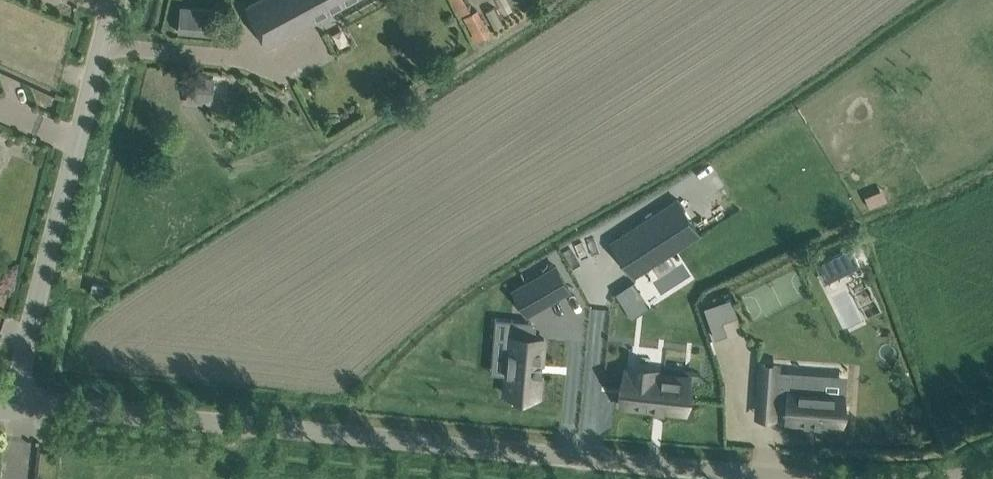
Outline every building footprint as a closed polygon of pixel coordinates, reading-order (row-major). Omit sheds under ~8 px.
[(352,0),(259,0),(247,6),(267,45),(352,0)] [(460,15),(472,10),(468,0),(454,0),(460,15)] [(217,35),(219,10),(181,7),(179,31),(217,35)] [(475,43),(477,42),(491,35),(477,9),(464,16),(473,34),(471,35),(475,43)] [(190,78),(188,102),(202,103),(203,93),(213,94),(214,80),(190,78)] [(678,199),(611,243),(633,276),(700,233),(678,199)] [(852,247),(816,265),(818,268),(819,267),(826,280),(848,269),(848,270),(858,265),(859,266),(861,265),(852,247)] [(556,265),(527,282),(542,306),(570,289),(556,265)] [(622,302),(639,291),(633,282),(616,293),(622,302)] [(105,285),(93,283),(91,294),(102,297),(105,285)] [(723,321),(716,303),(704,307),(711,325),(723,321)] [(507,374),(505,393),(539,396),(544,338),(536,337),(510,335),(507,374)] [(842,400),(842,395),(830,394),(823,393),(824,378),(778,374),(779,366),(761,364),(758,396),(776,398),(777,393),(791,394),(789,421),(820,423),(820,425),(828,425),(840,426),(840,421),(841,421),(843,400),(842,400)] [(625,369),(621,405),(686,412),(690,376),(689,376),(664,373),(663,373),(657,373),(629,369),(625,369)]
